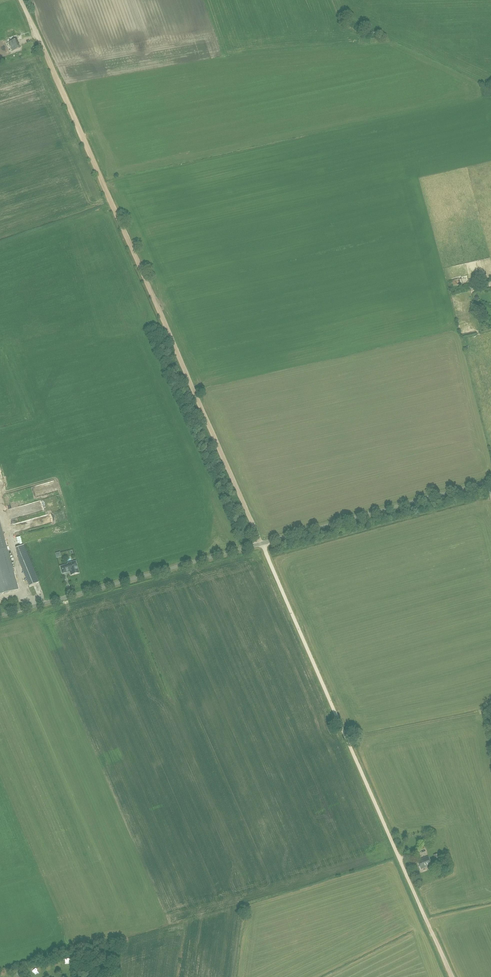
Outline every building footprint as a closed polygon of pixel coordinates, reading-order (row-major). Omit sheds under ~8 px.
[(12,51),(20,48),(17,39),(9,41),(12,51)] [(18,589),(0,524),(0,595),(18,589)] [(29,586),(39,582),(37,577),(29,559),(20,563),(29,586)] [(79,573),(76,561),(68,563),(68,564),(60,566),(62,573),(70,571),(71,575),(79,573)] [(436,869),(442,868),(440,854),(434,855),(436,869)] [(449,868),(446,854),(442,855),(444,869),(445,869),(445,873),(452,872),(451,868),(449,868)] [(420,869),(431,865),(428,856),(417,860),(420,869)]
